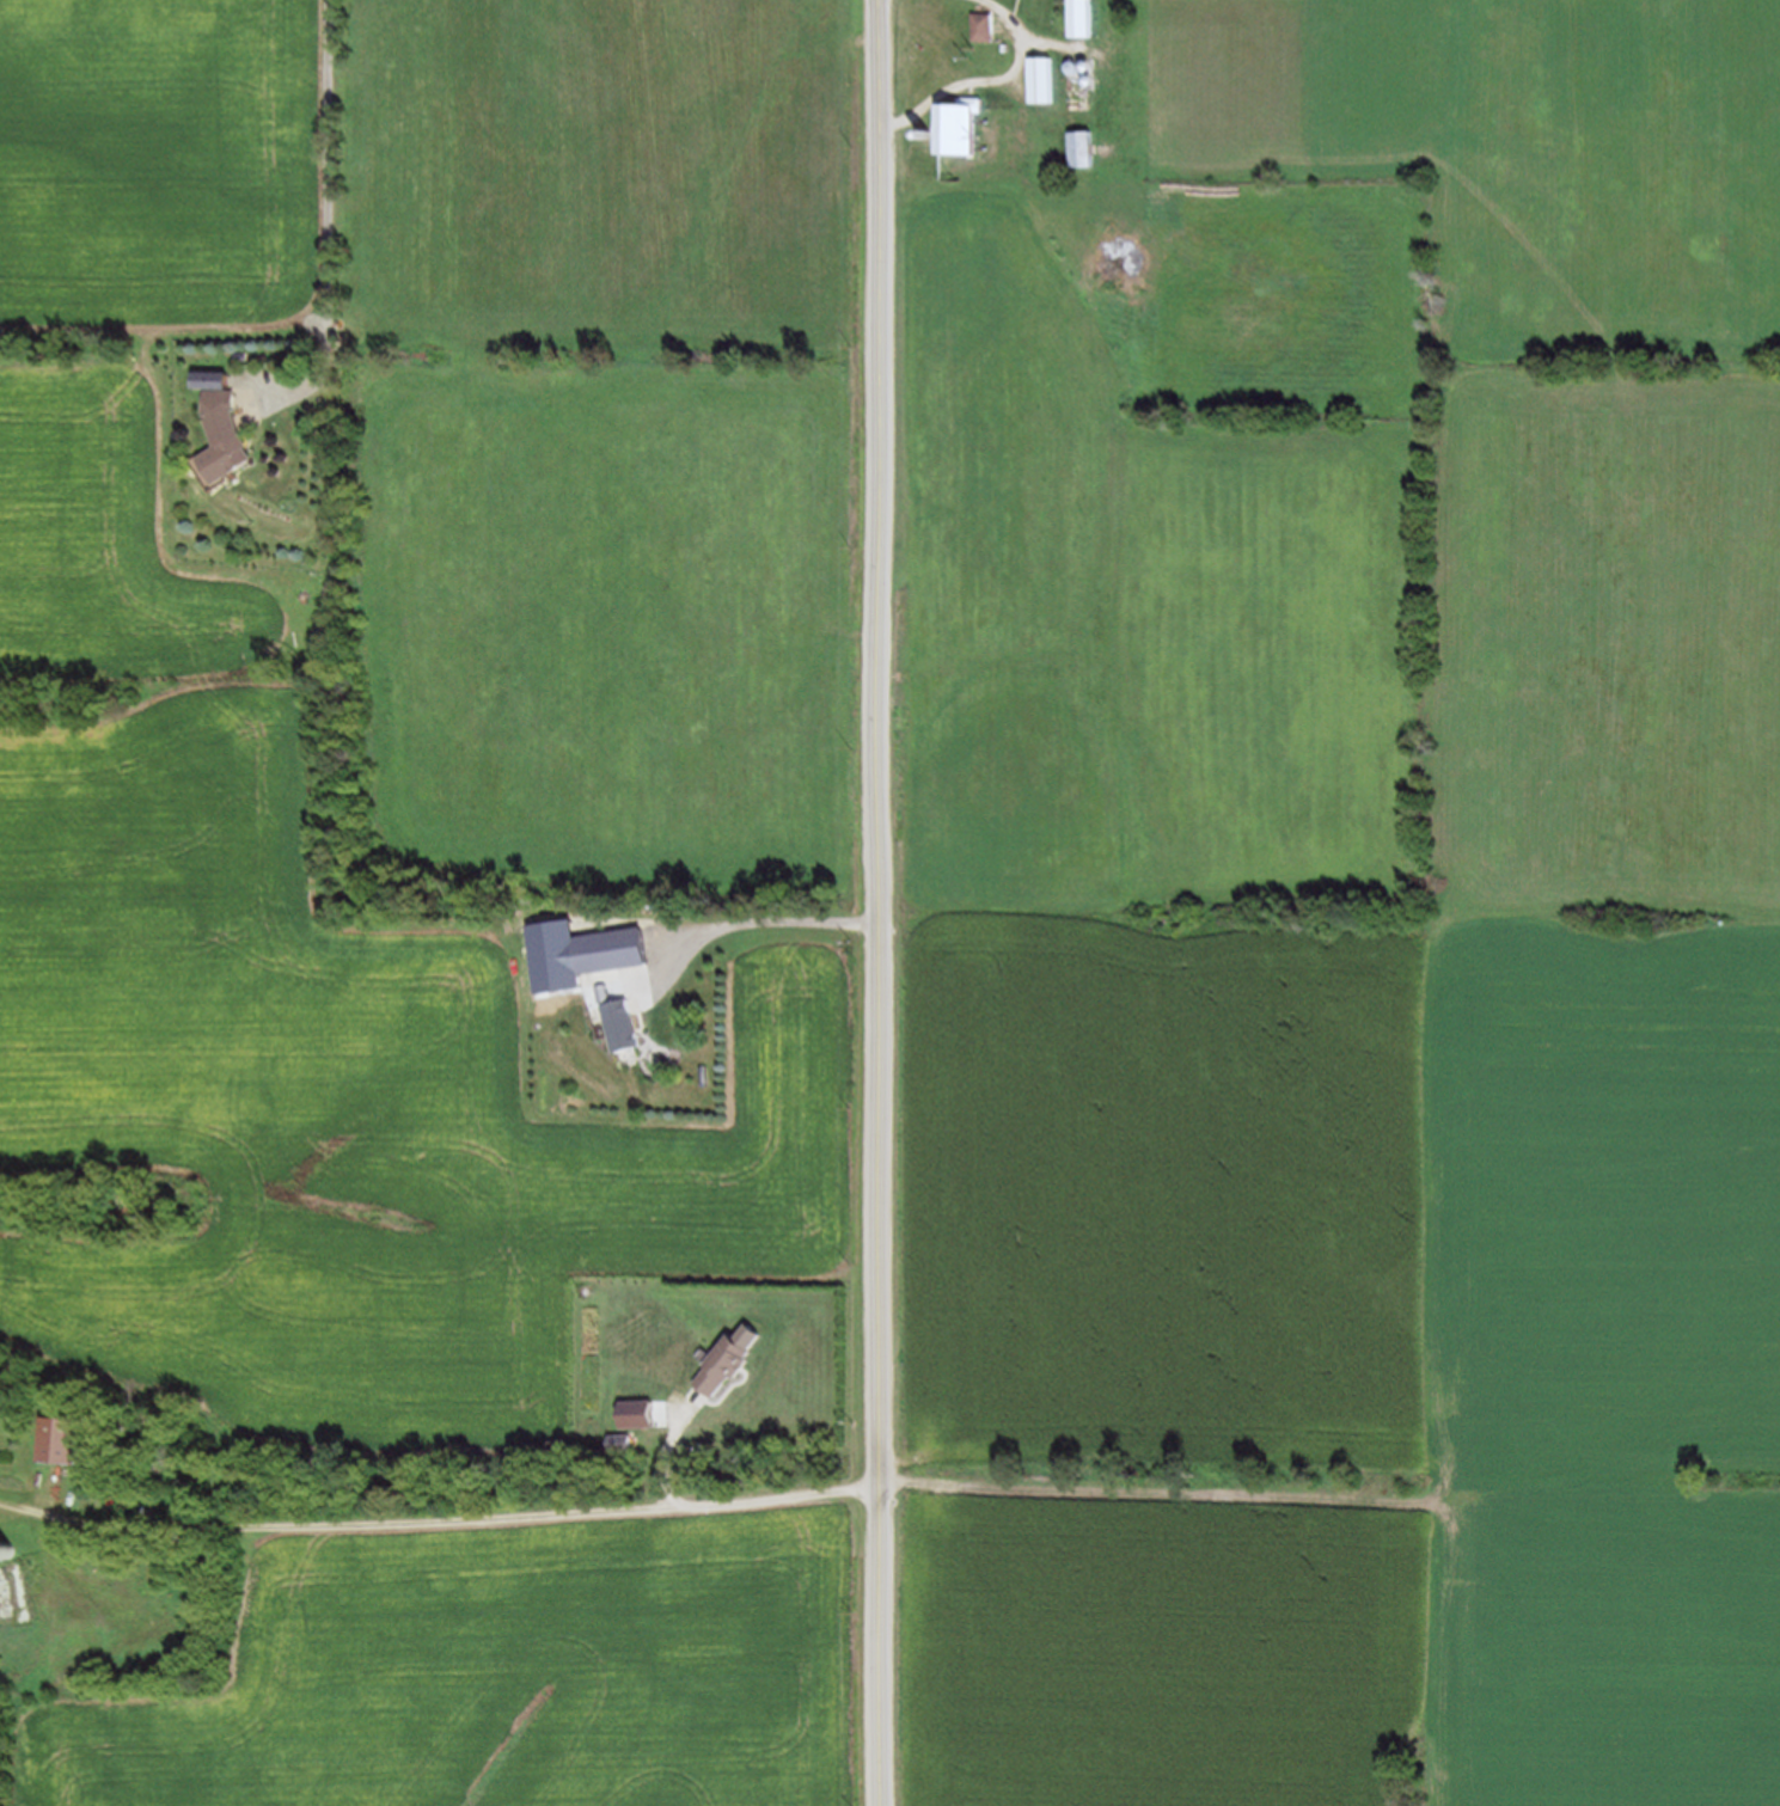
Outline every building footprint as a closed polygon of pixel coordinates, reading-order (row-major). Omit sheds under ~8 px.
[(1077,36),(1097,36),(1098,0),(1077,0),(1077,36)] [(972,11),(971,41),(993,41),(995,12),(972,11)] [(1032,57),(1046,57),(1058,57),(1059,102),(1033,103),(1032,57)] [(986,98),(964,97),(962,105),(950,104),(947,152),(984,154),(986,98)] [(1097,130),(1075,131),(1075,165),(1099,164),(1097,130)] [(210,391),(210,411),(240,470),(263,458),(237,408),(237,391),(210,391)] [(635,1006),(606,1017),(622,1069),(648,1058),(635,1006)] [(701,1385),(717,1398),(752,1352),(730,1335),(712,1358),(718,1361),(701,1385)] [(82,1416),(79,1456),(51,1455),(51,1413),(82,1416)] [(632,1433),(632,1446),(613,1447),(612,1434),(632,1433)]
